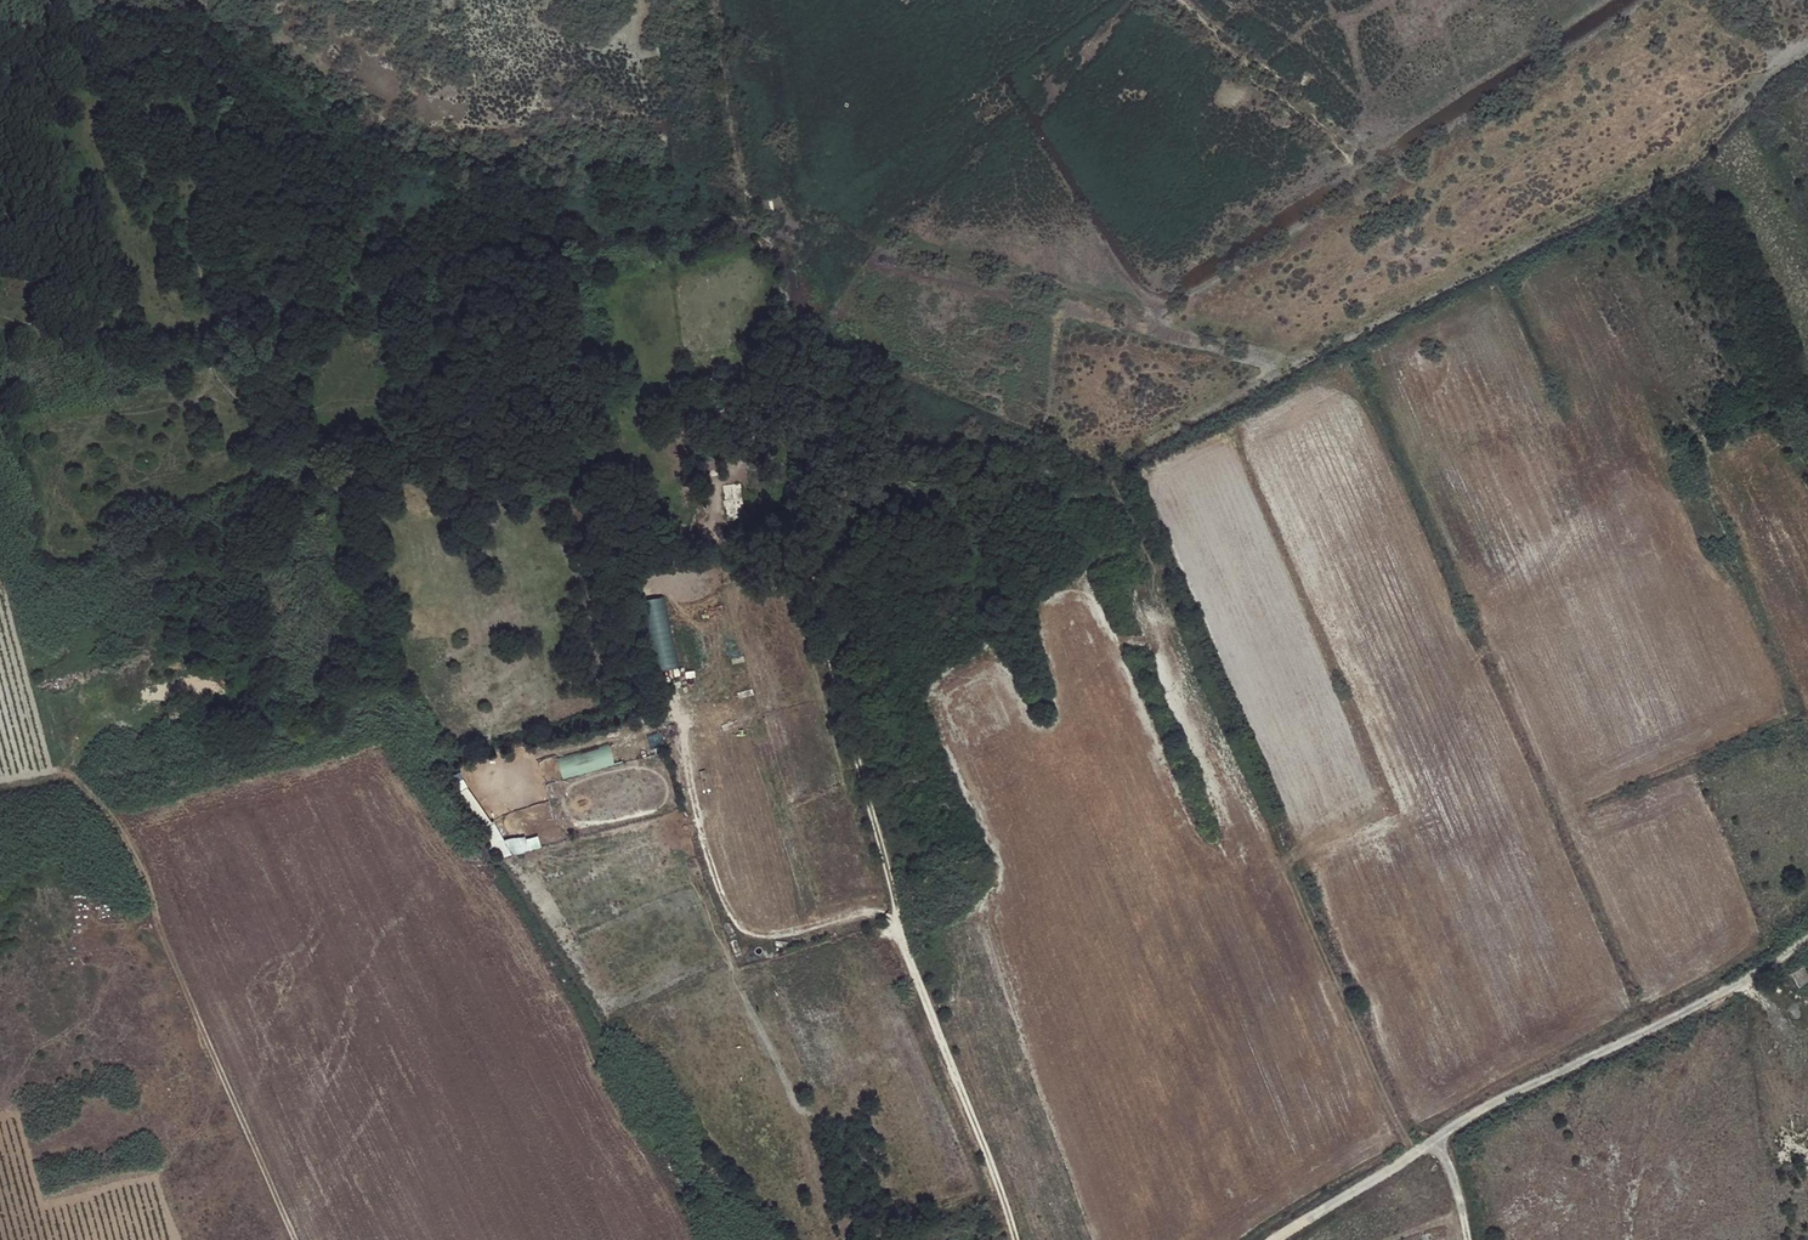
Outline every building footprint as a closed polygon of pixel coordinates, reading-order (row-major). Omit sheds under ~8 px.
[(660,668),(678,666),(668,594),(650,597),(660,668)] [(563,775),(617,765),(613,745),(559,754),(563,775)] [(1806,967),(1793,974),(1800,987),(1807,983),(1807,972),(1806,967)]
